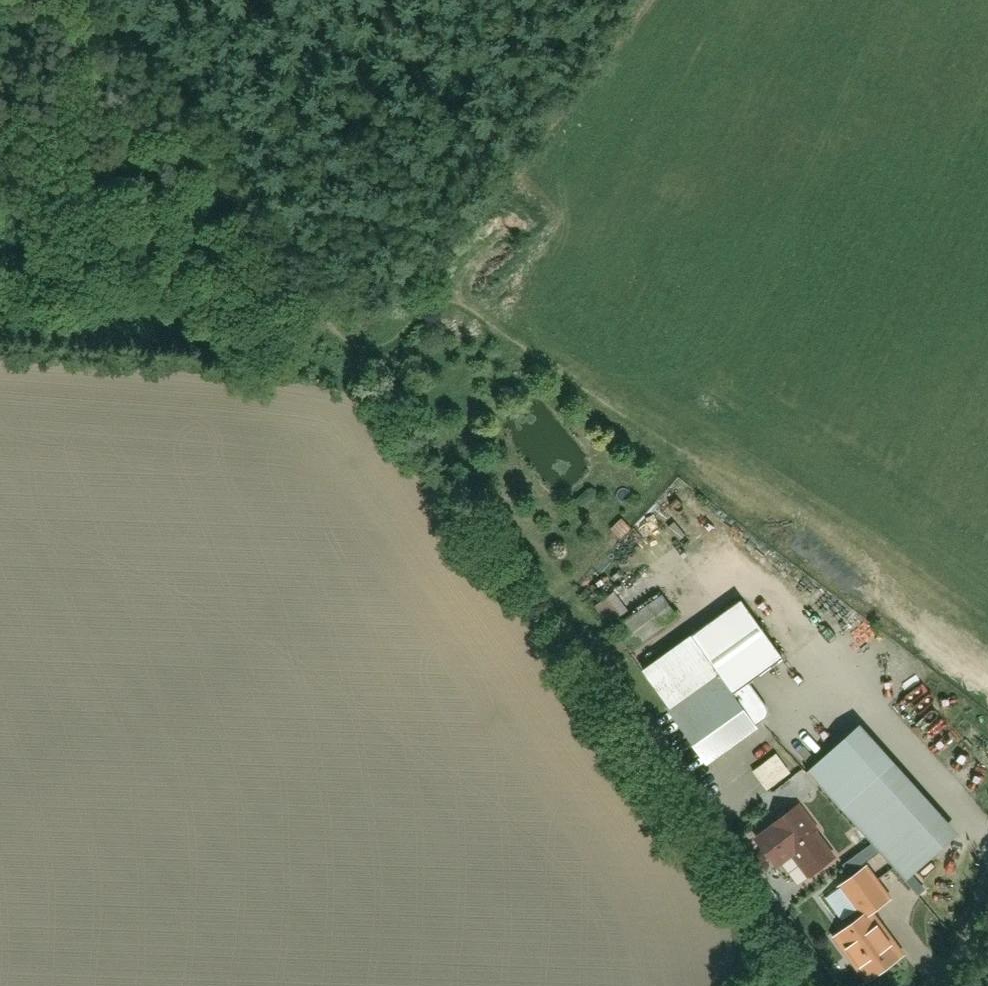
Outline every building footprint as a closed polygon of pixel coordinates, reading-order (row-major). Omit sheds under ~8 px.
[(615,622),(630,645),(678,614),(663,591),(615,622)] [(640,671),(708,763),(760,725),(730,685),(777,650),(739,598),(640,671)] [(793,813),(763,835),(800,885),(830,864),(793,813)] [(835,890),(857,917),(831,938),(869,985),(902,958),(868,917),(887,901),(861,869),(835,890)]
